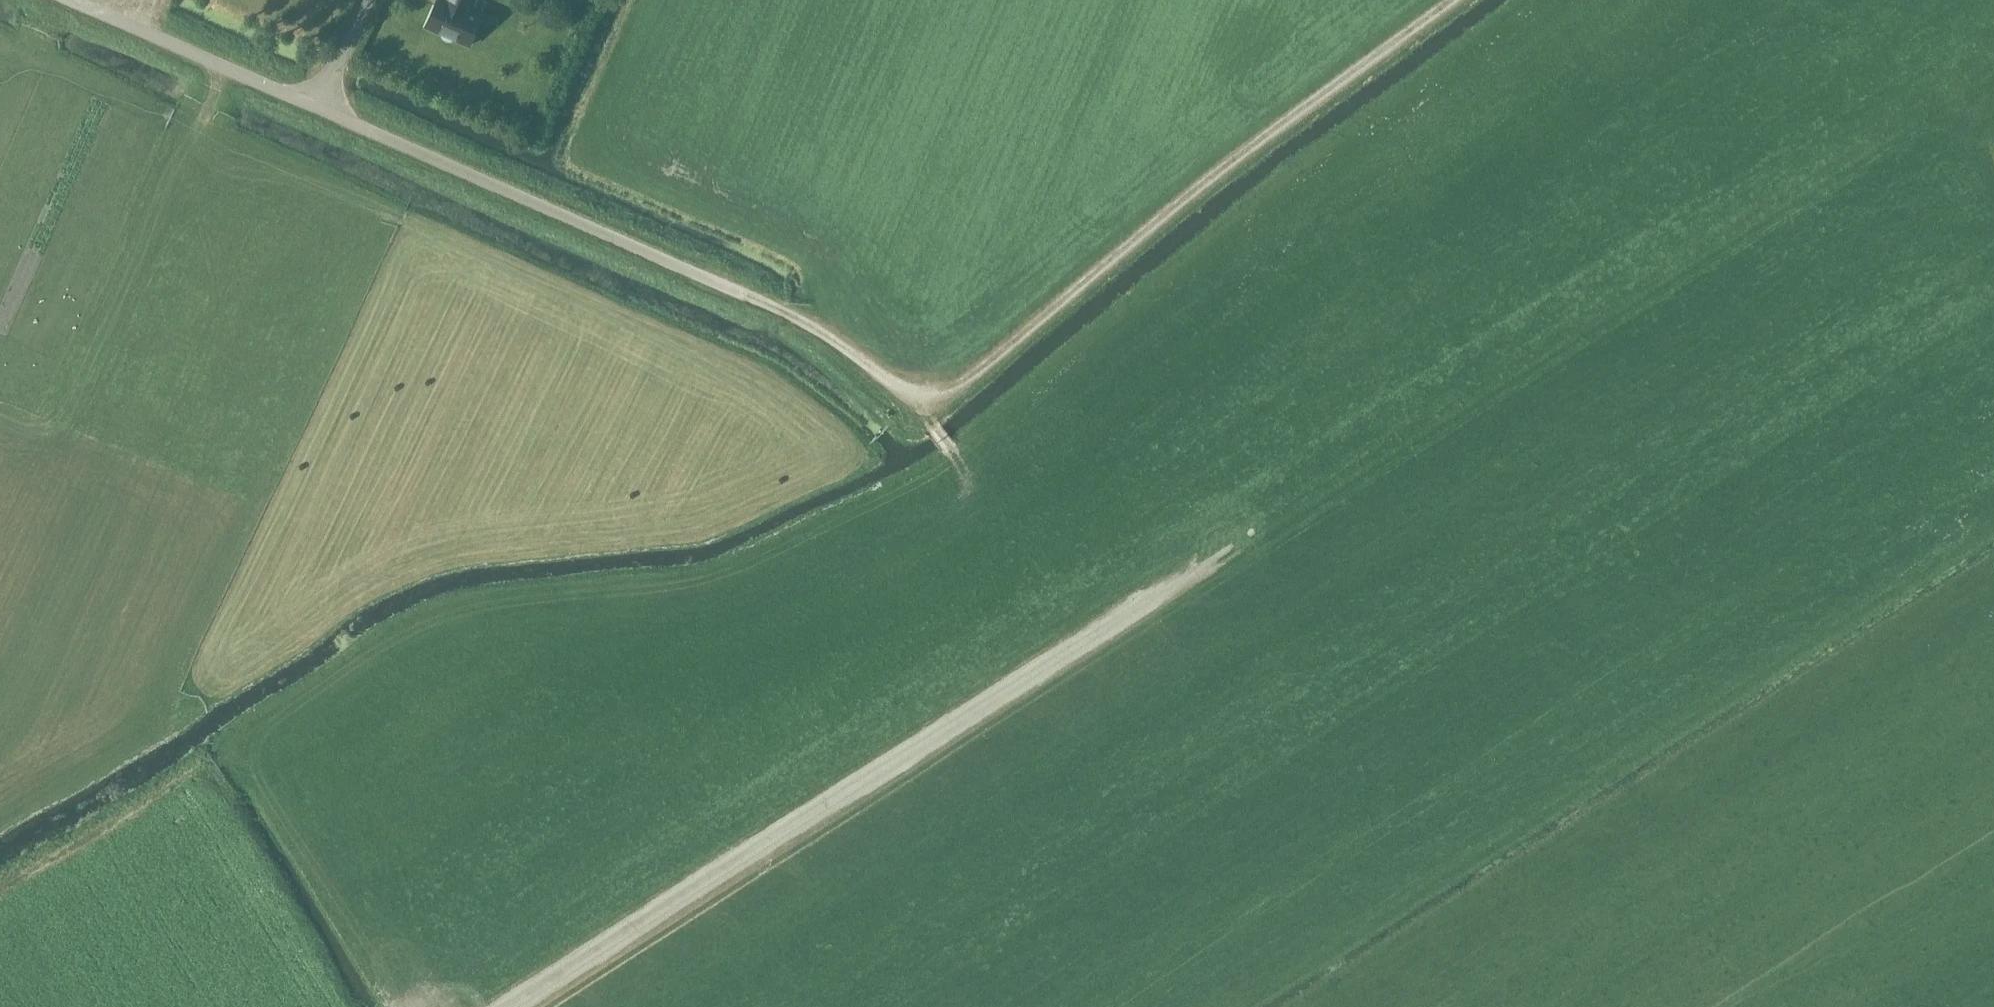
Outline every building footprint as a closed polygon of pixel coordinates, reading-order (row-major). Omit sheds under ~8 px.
[(426,26),(442,33),(444,37),(447,40),(451,40),(455,39),(470,46),(484,14),(472,9),(476,0),(438,0),(426,26)]
